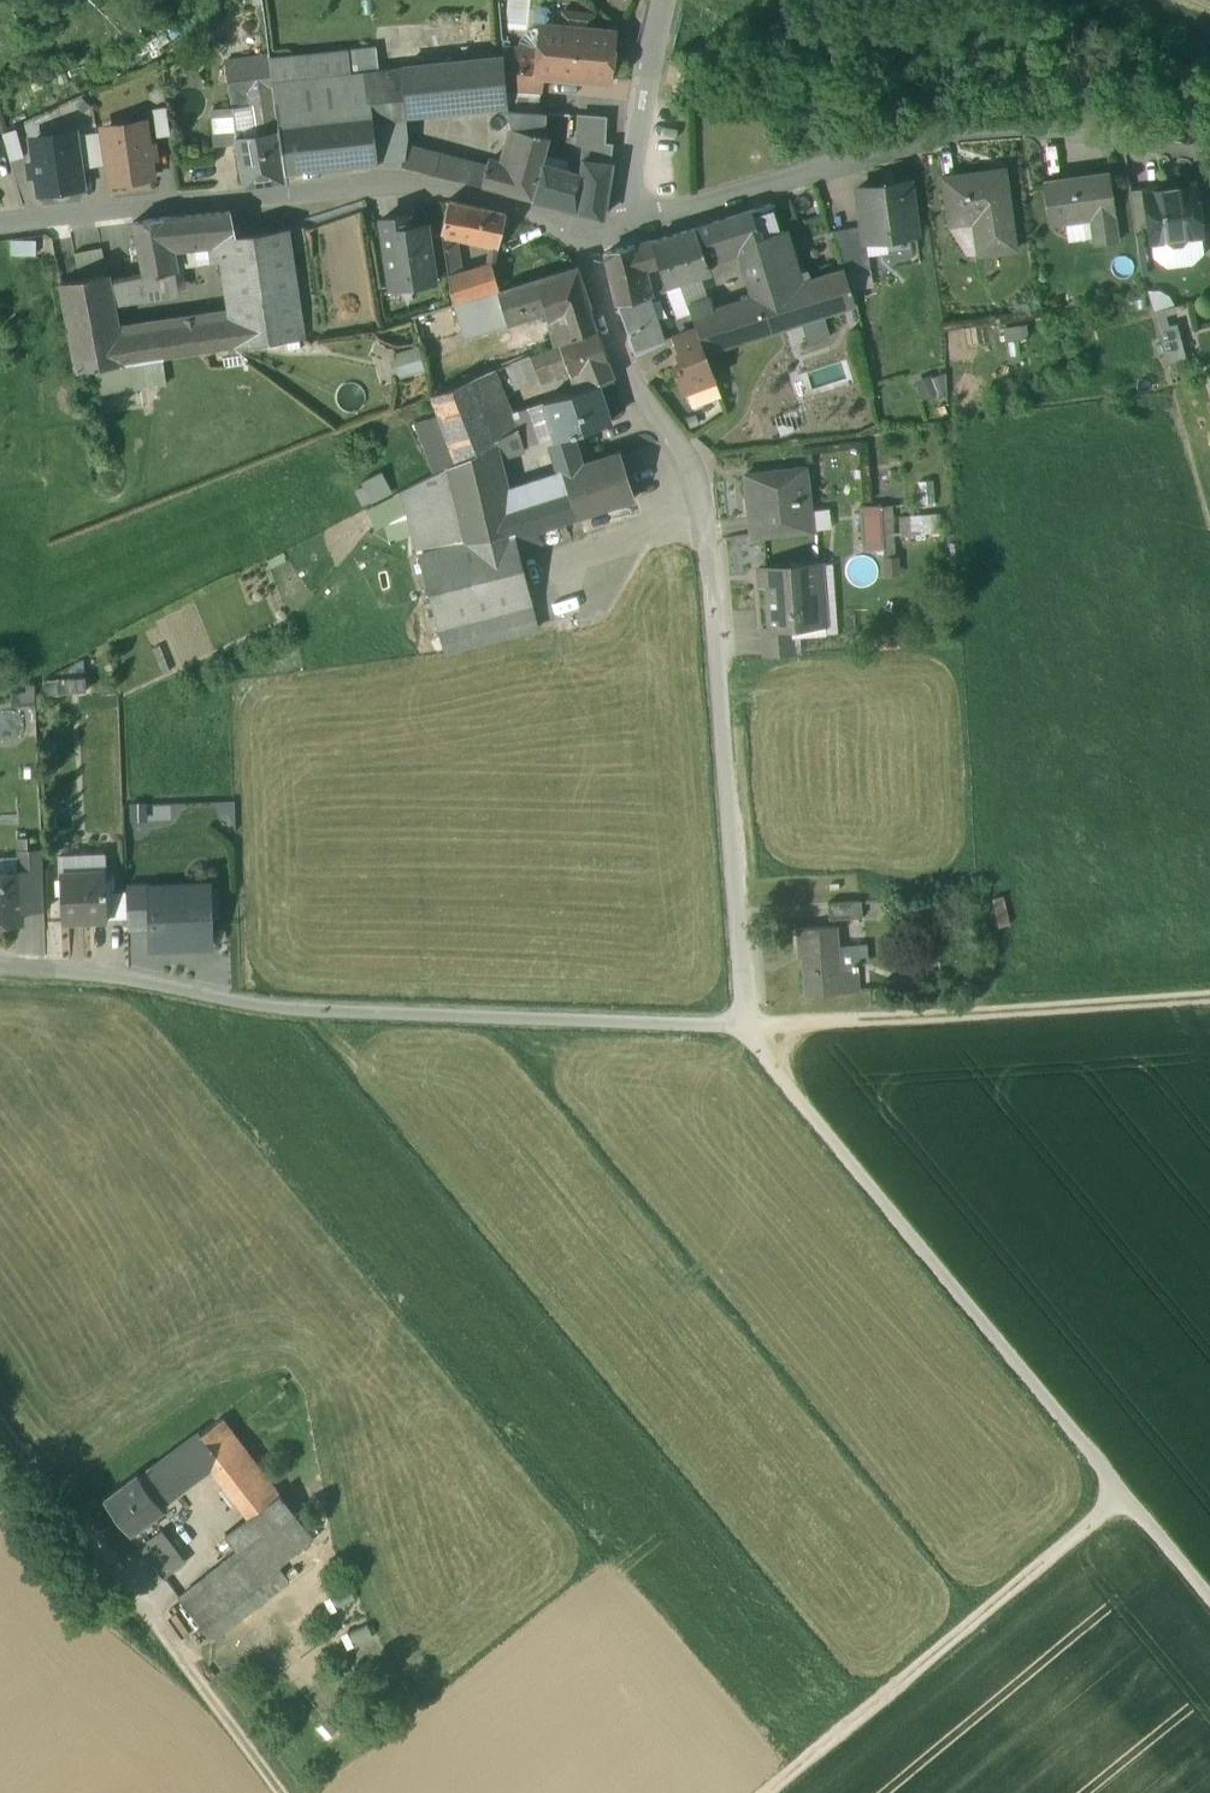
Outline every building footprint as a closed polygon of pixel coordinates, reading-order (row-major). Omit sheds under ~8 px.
[(585,17),(573,16),(565,18),(564,30),(590,33),(591,21),(585,17)] [(564,30),(542,28),(540,56),(538,74),(538,76),(543,76),(610,82),(614,35),(590,33),(564,30)] [(404,73),(380,75),(377,50),(269,61),(280,126),(373,116),(407,112),(404,73)] [(540,56),(504,53),(505,60),(506,71),(538,74),(540,56)] [(266,57),(226,62),(231,106),(252,104),(273,102),(266,57)] [(505,60),(404,69),(404,73),(407,112),(508,103),(508,94),(506,71),(505,60)] [(538,74),(506,71),(508,94),(510,95),(542,97),(543,76),(538,76),(538,74)] [(542,97),(510,95),(512,113),(539,115),(542,97)] [(273,102),(252,104),(256,129),(242,132),(243,139),(276,134),(276,135),(279,134),(277,126),(273,102)] [(232,110),(213,113),(217,147),(238,144),(237,139),(243,139),(242,132),(256,129),(252,104),(231,106),(232,110)] [(169,138),(165,110),(152,112),(156,140),(169,138)] [(407,112),(373,116),(378,165),(401,160),(403,160),(405,148),(407,112)] [(514,133),(519,134),(509,171),(507,178),(508,178),(503,194),(505,195),(533,202),(542,166),(543,166),(550,143),(551,139),(547,138),(547,116),(539,115),(512,113),(509,113),(514,133)] [(280,126),(277,126),(279,134),(285,178),(378,165),(373,116),(280,126)] [(608,120),(547,116),(547,138),(551,139),(550,143),(587,146),(608,145),(608,120)] [(146,127),(103,133),(110,182),(153,175),(146,127)] [(17,132),(3,136),(10,163),(24,159),(17,132)] [(102,134),(89,136),(93,169),(107,167),(102,134)] [(243,139),(237,139),(238,144),(243,189),(283,184),(282,178),(276,135),(276,134),(243,139)] [(89,136),(76,138),(80,171),(93,169),(89,136)] [(75,137),(32,143),(39,192),(82,186),(75,137)] [(608,145),(587,146),(585,163),(609,165),(612,146),(608,145)] [(509,171),(490,165),(488,171),(405,148),(403,160),(401,160),(401,163),(404,167),(406,169),(503,194),(508,178),(507,178),(509,171)] [(609,165),(585,163),(582,178),(582,182),(607,185),(609,165)] [(543,166),(542,166),(533,202),(576,214),(582,182),(582,178),(543,166)] [(1008,189),(993,191),(990,172),(943,179),(950,226),(974,223),(979,256),(1016,251),(1008,189)] [(1110,176),(1043,185),(1048,224),(1081,220),(1080,213),(1090,211),(1095,246),(1118,243),(1114,216),(1116,216),(1110,176)] [(607,185),(582,182),(576,214),(602,221),(607,186),(607,185)] [(917,235),(910,183),(858,190),(863,228),(864,233),(866,233),(867,242),(917,235)] [(1195,184),(1144,191),(1150,234),(1151,244),(1163,242),(1172,249),(1183,247),(1190,239),(1202,237),(1195,184)] [(1144,191),(1130,193),(1136,236),(1150,234),(1144,191)] [(508,217),(450,203),(441,234),(462,239),(501,247),(508,217)] [(771,206),(752,212),(760,239),(772,235),(772,236),(781,234),(780,233),(771,206)] [(760,239),(752,212),(696,230),(706,258),(740,247),(756,301),(789,290),(772,236),(772,235),(760,239)] [(230,214),(187,218),(193,246),(212,244),(216,261),(227,259),(240,257),(239,250),(236,239),(230,214)] [(187,218),(168,221),(172,242),(169,243),(170,248),(193,246),(187,218)] [(407,218),(382,222),(391,289),(434,283),(426,227),(409,229),(407,218)] [(168,221),(132,226),(143,279),(143,280),(175,275),(170,248),(169,243),(172,242),(168,221)] [(863,228),(833,233),(845,272),(846,274),(871,271),(867,242),(866,233),(864,233),(863,228)] [(289,230),(248,236),(250,248),(239,250),(240,257),(227,259),(234,320),(221,322),(227,351),(305,339),(289,230)] [(696,230),(652,244),(659,267),(666,288),(711,274),(706,258),(696,230)] [(845,272),(811,282),(808,271),(797,274),(783,231),(780,233),(781,234),(772,236),(789,290),(798,321),(855,303),(846,274),(845,272)] [(462,239),(441,234),(449,280),(466,274),(462,239)] [(248,236),(236,239),(239,250),(250,248),(248,236)] [(652,244),(636,248),(642,272),(659,267),(652,244)] [(636,248),(605,256),(617,306),(647,299),(648,299),(642,272),(636,248)] [(102,251),(74,256),(79,282),(106,277),(107,277),(102,251)] [(466,274),(449,280),(452,300),(499,288),(492,265),(466,274)] [(578,268),(538,280),(547,309),(557,346),(596,331),(597,331),(590,308),(591,308),(578,268)] [(175,275),(143,280),(143,279),(131,281),(134,299),(178,292),(175,275)] [(79,282),(61,285),(77,373),(123,367),(118,338),(106,277),(79,282)] [(538,280),(499,292),(507,321),(547,309),(538,280)] [(756,301),(723,312),(733,343),(798,321),(789,290),(756,301)] [(507,321),(499,292),(455,306),(465,339),(509,326),(507,321)] [(647,299),(617,306),(630,339),(655,329),(647,299)] [(710,301),(689,307),(694,321),(714,314),(710,301)] [(1173,305),(1153,308),(1161,362),(1181,359),(1173,305)] [(714,314),(694,321),(705,352),(733,343),(723,312),(714,314)] [(221,322),(136,335),(142,364),(227,351),(221,322)] [(655,329),(630,339),(636,356),(662,345),(655,329)] [(697,330),(675,338),(685,365),(675,369),(684,392),(687,391),(715,380),(697,330)] [(596,331),(561,346),(570,369),(573,375),(581,372),(587,389),(598,386),(614,381),(596,331)] [(136,335),(118,338),(123,367),(142,364),(136,335)] [(561,346),(531,358),(541,381),(570,369),(561,346)] [(425,371),(418,348),(392,356),(399,379),(425,371)] [(531,358),(506,369),(515,392),(541,381),(531,358)] [(510,414),(493,372),(433,395),(440,414),(458,462),(495,442),(518,429),(512,413),(510,414)] [(916,378),(919,397),(945,393),(941,373),(916,378)] [(693,407),(721,396),(715,380),(687,391),(693,407)] [(587,389),(543,403),(555,442),(573,436),(610,424),(598,386),(587,389)] [(538,442),(527,408),(512,413),(518,429),(519,429),(524,447),(538,442)] [(458,462),(440,414),(417,423),(437,474),(445,469),(458,462)] [(518,429),(495,442),(499,460),(525,452),(523,447),(524,447),(519,429),(518,429)] [(620,454),(583,466),(573,436),(555,442),(561,458),(557,459),(568,491),(568,492),(576,517),(635,499),(620,454)] [(499,460),(495,442),(458,462),(445,469),(463,544),(515,530),(510,510),(499,460)] [(806,468),(745,475),(751,537),(812,530),(806,468)] [(437,474),(402,492),(418,556),(463,544),(445,469),(437,474)] [(366,501),(388,494),(380,470),(358,477),(366,501)] [(568,491),(510,510),(515,530),(516,536),(537,530),(576,517),(568,492),(568,491)] [(881,506),(861,507),(863,550),(884,549),(884,541),(893,541),(893,533),(883,534),(881,506)] [(463,544),(418,556),(444,653),(539,629),(520,554),(520,553),(516,536),(515,530),(463,544)] [(537,530),(516,536),(520,553),(542,546),(537,530)] [(821,565),(766,568),(770,627),(770,629),(791,627),(791,616),(824,613),(821,565)] [(824,613),(791,616),(791,627),(793,644),(800,643),(800,636),(826,634),(824,613)] [(791,627),(770,629),(770,627),(763,628),(765,657),(794,655),(793,644),(791,627)] [(84,662),(44,681),(46,695),(87,692),(84,662)] [(124,804),(127,822),(146,819),(143,801),(124,804)] [(42,852),(17,853),(18,873),(21,873),(22,911),(45,910),(42,852)] [(106,872),(60,873),(62,921),(107,920),(106,872)] [(0,874),(0,924),(23,923),(22,911),(21,873),(18,873),(18,880),(4,881),(4,874),(0,874)] [(151,885),(127,886),(128,929),(151,929),(150,905),(152,904),(151,885)] [(152,904),(150,905),(151,929),(151,948),(211,946),(209,886),(186,887),(186,903),(152,904)] [(860,901),(829,903),(830,920),(861,918),(860,901)] [(835,926),(798,928),(799,951),(803,951),(806,996),(844,993),(842,971),(839,971),(835,926)] [(857,969),(839,971),(842,971),(844,993),(859,992),(857,969)] [(243,1446),(223,1420),(202,1435),(222,1461),(243,1446)] [(202,1435),(141,1480),(161,1507),(211,1469),(222,1461),(202,1435)] [(243,1446),(222,1461),(211,1469),(248,1519),(280,1496),(243,1446)] [(138,1475),(104,1500),(130,1535),(140,1527),(145,1533),(159,1523),(154,1516),(163,1509),(161,1507),(141,1480),(138,1475)] [(314,1541),(280,1496),(248,1519),(228,1534),(240,1550),(177,1597),(212,1643),(292,1583),(279,1567),(314,1541)] [(165,1580),(186,1564),(163,1532),(141,1548),(165,1580)]
